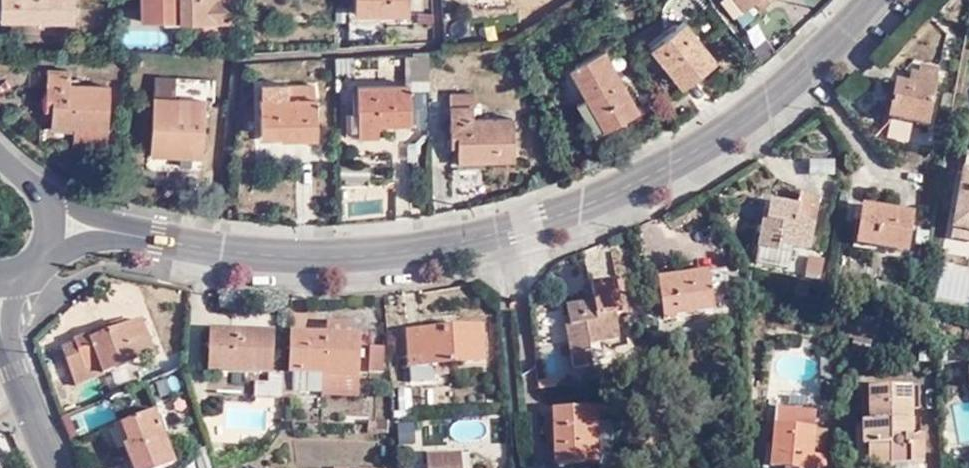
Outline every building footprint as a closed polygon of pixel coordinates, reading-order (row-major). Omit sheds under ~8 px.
[(66,0),(0,0),(0,23),(66,23),(66,0)] [(232,0),(141,0),(141,22),(161,22),(161,23),(232,23),(232,0)] [(402,0),(349,0),(349,12),(402,12),(402,0)] [(726,48),(691,9),(659,35),(690,70),(707,59),(711,63),(726,48)] [(595,92),(614,124),(649,103),(611,42),(578,64),(595,92)] [(437,49),(418,50),(419,73),(436,73),(437,49)] [(925,76),(946,80),(948,72),(926,67),(925,76)] [(937,128),(946,80),(925,76),(918,75),(915,88),(902,87),(895,119),(937,128)] [(106,153),(107,90),(65,89),(65,77),(44,77),(44,106),(50,106),(50,132),(72,133),(72,152),(106,153)] [(290,91),(291,81),(269,80),(269,92),(263,91),(264,128),(288,129),(287,132),(320,130),(320,91),(317,91),(290,91)] [(316,80),(291,81),(290,91),(317,91),(316,80)] [(201,166),(202,102),(178,101),(179,81),(151,81),(150,158),(184,159),(183,165),(201,166)] [(417,119),(418,81),(368,84),(367,130),(383,129),(384,119),(417,119)] [(602,131),(614,124),(595,92),(583,101),(602,131)] [(488,111),(487,99),(460,100),(459,126),(471,128),(471,155),(525,154),(523,109),(488,111)] [(959,161),(968,162),(968,150),(960,149),(959,161)] [(833,181),(832,156),(801,158),(802,183),(833,181)] [(960,173),(949,234),(968,237),(968,175),(960,173)] [(799,244),(817,248),(827,194),(807,191),(805,202),(778,197),(775,211),(770,209),(761,258),(796,264),(799,244)] [(914,250),(922,216),(867,207),(861,242),(914,250)] [(737,299),(732,270),(664,278),(669,317),(721,310),(720,301),(737,299)] [(585,348),(610,347),(609,337),(634,334),(630,282),(601,284),(602,298),(584,301),(585,317),(582,318),(585,348)] [(94,372),(168,346),(158,315),(139,322),(135,314),(93,329),(94,332),(80,337),(94,372)] [(417,323),(419,361),(445,361),(492,359),(491,320),(417,323)] [(364,332),(294,328),(293,369),(293,374),(300,374),(327,374),(364,375),(364,332)] [(219,369),(283,369),(283,331),(220,330),(219,369)] [(389,346),(374,345),(373,370),(388,371),(389,346)] [(611,361),(610,347),(585,348),(586,363),(611,361)] [(445,361),(419,361),(420,376),(445,376),(445,361)] [(293,374),(293,369),(283,369),(283,379),(267,378),(267,398),(292,398),(293,374)] [(327,393),(327,374),(300,374),(300,391),(327,393)] [(392,388),(394,410),(417,407),(414,386),(392,388)] [(914,386),(874,387),(874,423),(869,423),(869,450),(875,450),(876,467),(897,467),(931,466),(931,443),(919,444),(914,386)] [(607,440),(608,414),(608,403),(568,404),(567,458),(606,459),(607,440)] [(167,404),(132,415),(139,440),(132,442),(140,467),(154,467),(182,458),(167,404)] [(784,409),(783,427),(780,467),(792,467),(834,467),(834,459),(835,433),(822,432),(824,412),(784,409)] [(624,414),(608,414),(607,440),(625,441),(624,414)] [(473,447),(430,448),(431,467),(474,467),(473,447)]
